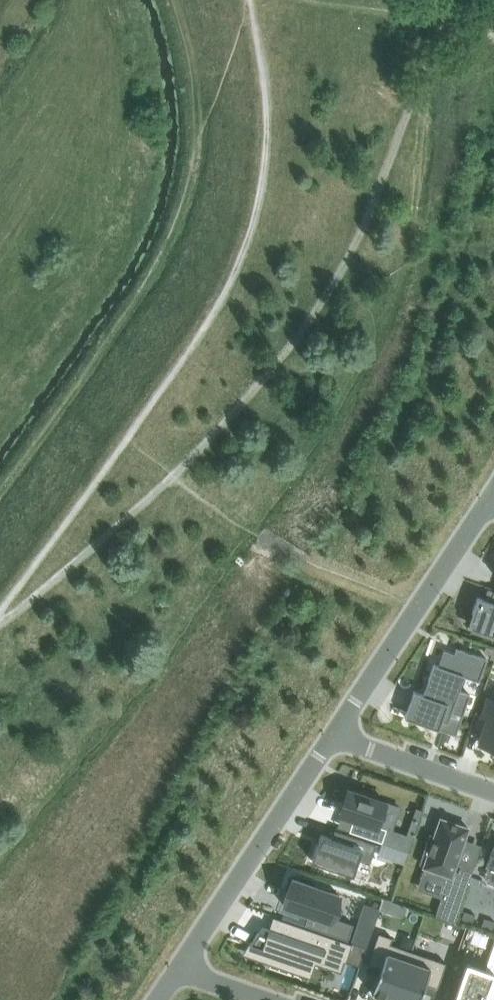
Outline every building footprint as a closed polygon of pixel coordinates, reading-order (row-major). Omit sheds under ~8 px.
[(470,622),(470,623),(470,624),(471,625),(472,626),(473,627),(474,628),(473,630),(471,629),(471,631),(493,639),(493,591),(491,601),(484,598),(478,596),(473,612),(471,617),(470,618),(470,619),(470,621),(470,622)] [(484,651),(492,653),(490,657),(493,658),(493,647),(486,645),(484,651)] [(414,690),(405,716),(439,728),(442,719),(448,721),(453,706),(465,710),(471,694),(459,690),(464,675),(479,681),(487,658),(457,647),(455,653),(445,649),(439,665),(434,663),(424,693),(414,690)] [(480,742),(493,747),(493,689),(492,688),(483,715),(489,717),(480,742)] [(348,788),(340,813),(354,818),(350,830),(382,842),(387,828),(378,825),(387,802),(379,799),(374,797),(375,795),(376,793),(362,789),(361,790),(361,793),(358,792),(348,788)] [(469,827),(441,817),(435,835),(431,833),(420,863),(425,864),(424,866),(427,867),(425,872),(448,880),(436,915),(455,921),(475,865),(458,860),(469,827)] [(321,833),(312,860),(354,874),(360,858),(371,862),(377,843),(349,834),(335,829),(333,837),(321,833)] [(405,834),(401,848),(409,851),(414,837),(405,834)] [(386,843),(382,854),(405,862),(409,851),(401,848),(386,843)] [(485,877),(493,880),(493,846),(487,865),(489,866),(485,877)] [(333,916),(340,895),(330,891),(331,887),(316,882),(314,886),(293,878),(284,904),(309,913),(305,924),(348,939),(354,923),(333,916)] [(384,898),(380,909),(404,918),(408,906),(384,898)] [(476,914),(465,911),(462,919),(473,922),(476,914)] [(251,942),(250,944),(255,946),(251,956),(256,958),(256,959),(292,971),(292,970),(297,972),(302,958),(304,954),(328,962),(327,964),(327,966),(336,969),(335,970),(341,972),(345,960),(346,961),(352,943),(273,916),(269,927),(267,935),(258,932),(251,942)] [(485,917),(482,926),(493,929),(493,926),(493,921),(485,917)] [(358,921),(351,941),(366,946),(373,926),(358,921)] [(369,963),(381,967),(378,975),(372,992),(394,999),(395,999),(412,950),(391,943),(393,937),(379,932),(369,963)] [(454,999),(485,999),(486,999),(490,999),(493,999),(493,943),(485,968),(467,962),(454,999)] [(395,999),(420,999),(423,991),(426,983),(438,987),(446,962),(412,950),(395,999)]
